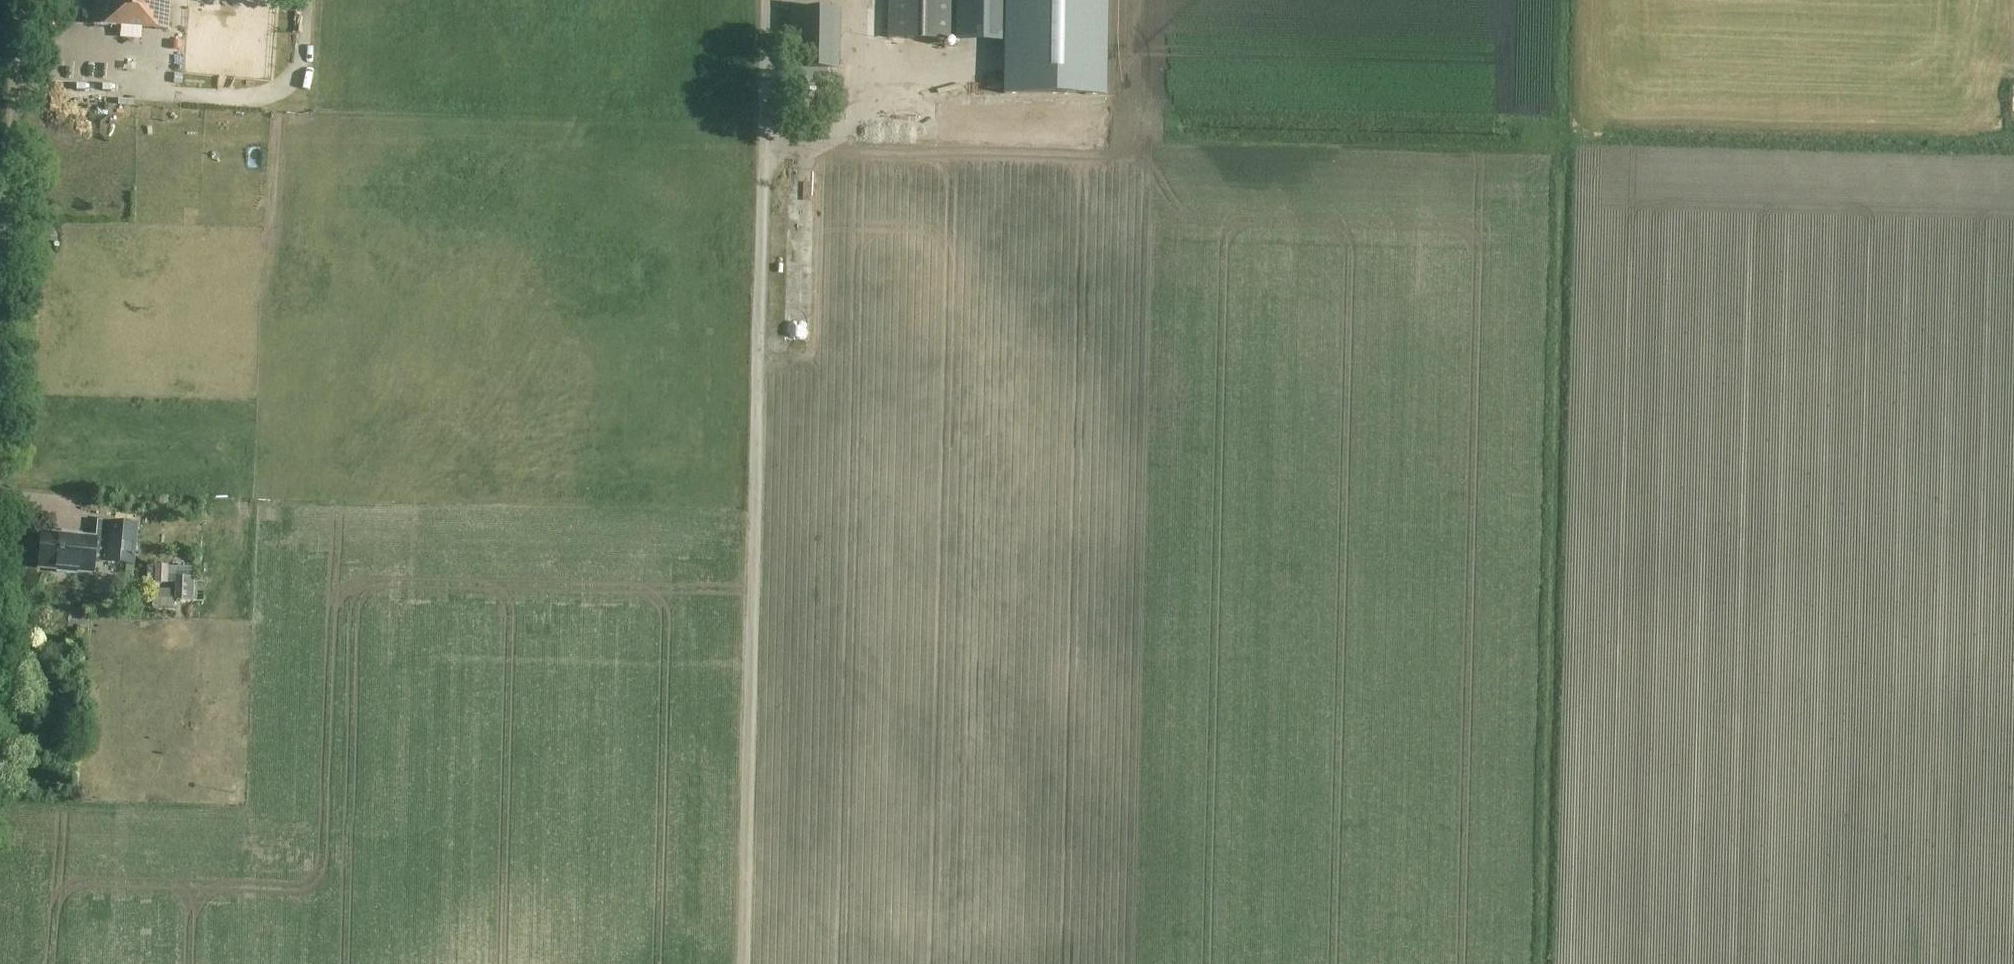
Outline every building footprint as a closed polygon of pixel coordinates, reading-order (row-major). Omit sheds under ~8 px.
[(92,25),(168,31),(170,0),(94,0),(92,25)] [(888,39),(955,40),(956,0),(889,0),(888,39)] [(1004,95),(1105,96),(1107,0),(1005,0),(1004,95)] [(841,12),(789,10),(787,69),(839,71),(841,12)] [(137,525),(109,523),(108,540),(96,539),(96,538),(41,533),(38,570),(57,571),(57,573),(76,575),(76,573),(92,574),(93,560),(105,561),(105,563),(133,566),(137,525)] [(192,569),(149,567),(148,581),(155,582),(155,584),(176,584),(175,601),(194,602),(194,579),(175,578),(175,576),(192,576),(192,569)] [(173,591),(155,591),(155,600),(153,600),(153,608),(173,608),(173,591)]
